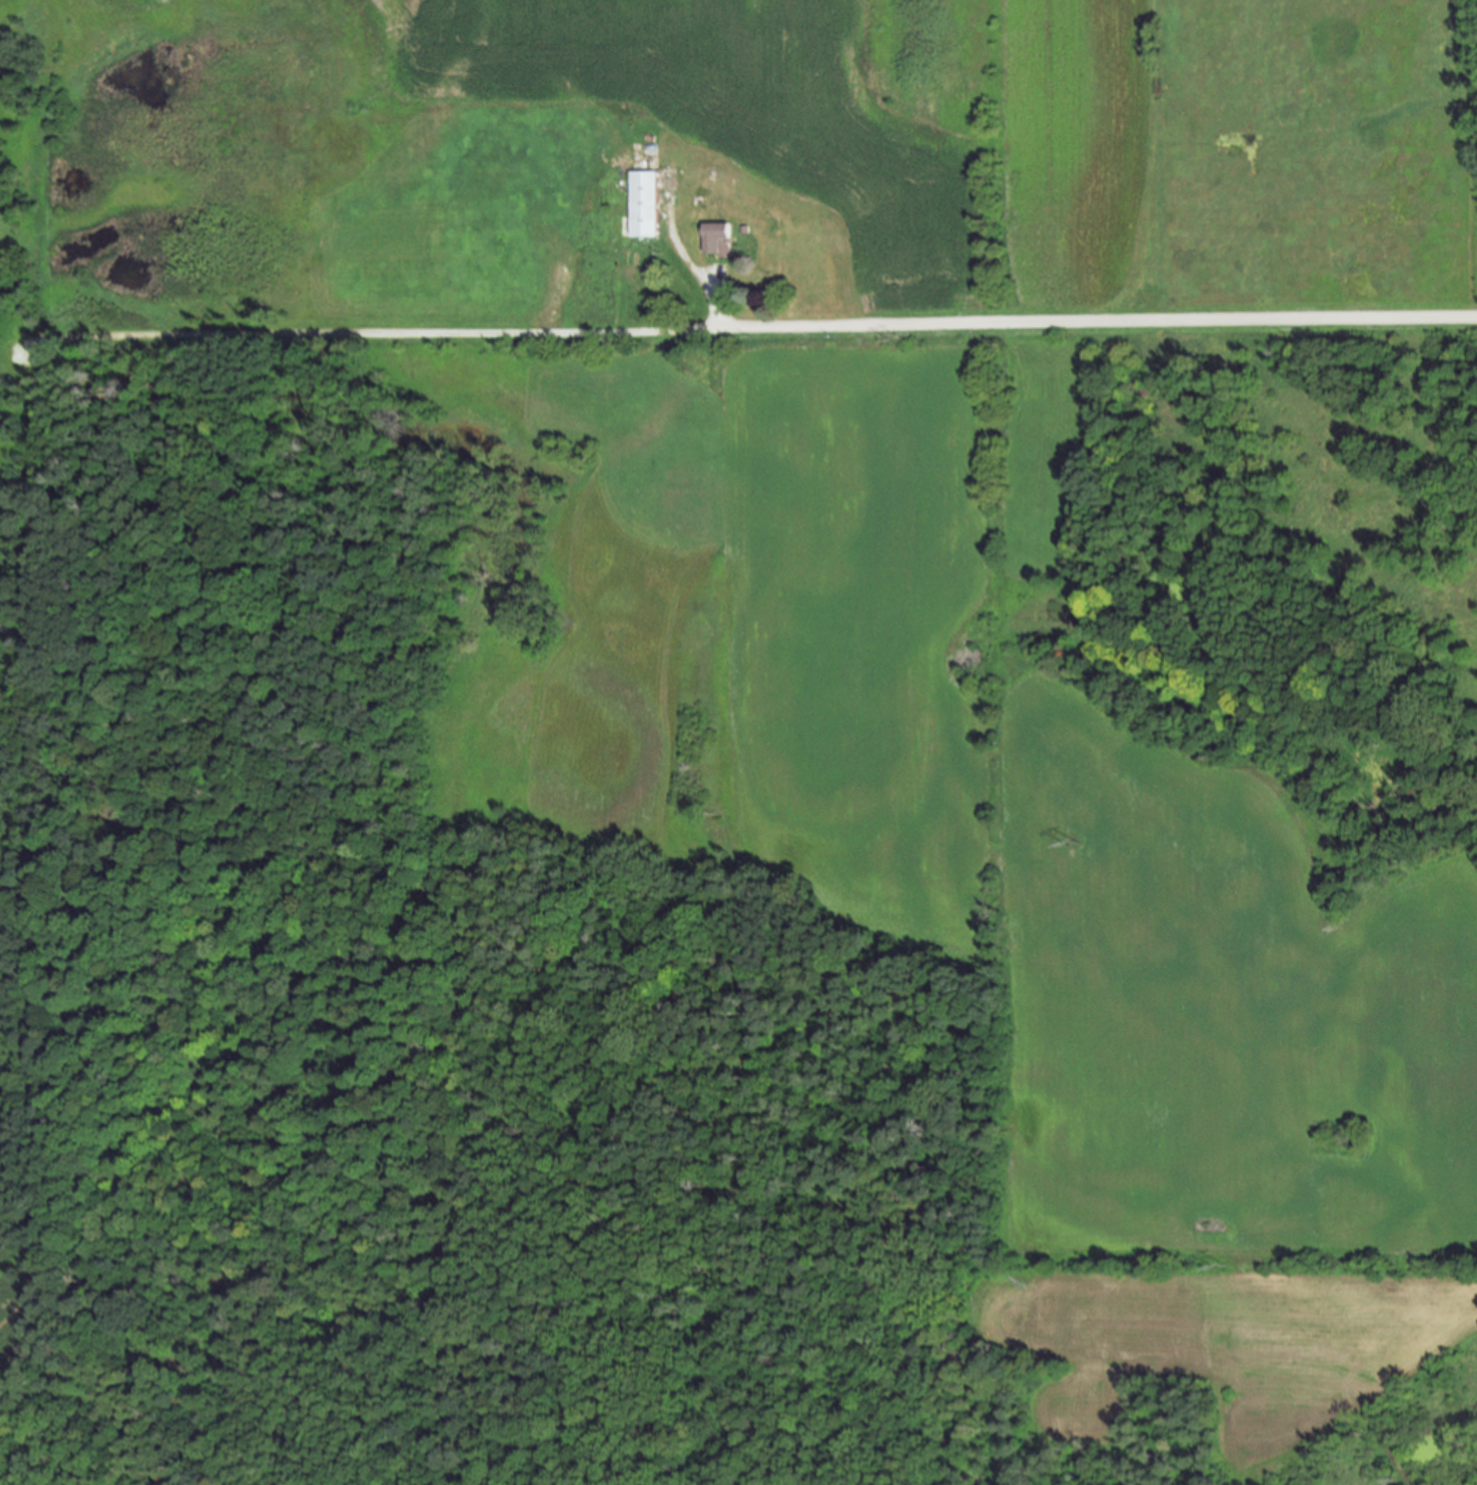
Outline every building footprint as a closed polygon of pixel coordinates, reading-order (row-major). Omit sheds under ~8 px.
[(632,238),(657,238),(656,173),(631,173),(632,238)] [(730,224),(704,225),(705,257),(731,256),(730,224)]
